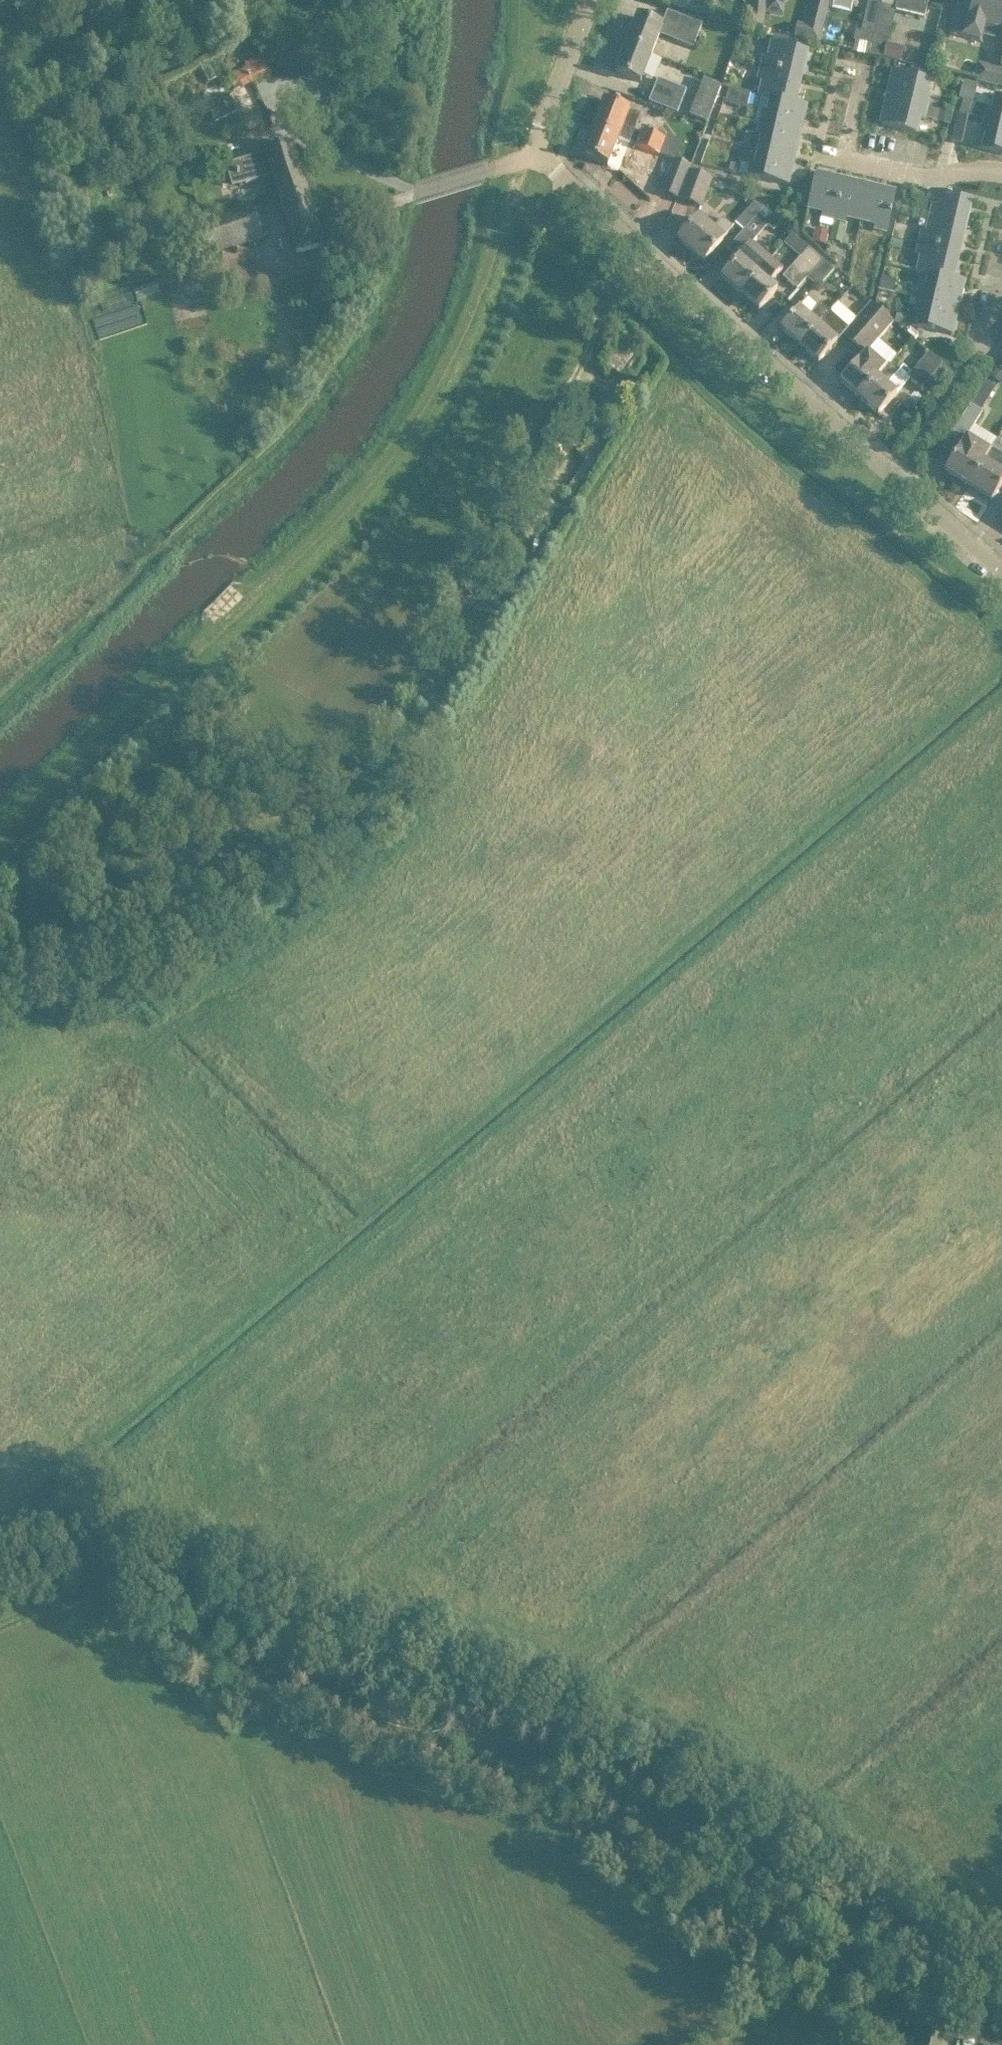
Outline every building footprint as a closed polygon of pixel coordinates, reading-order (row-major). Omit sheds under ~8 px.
[(670,8),(708,17),(709,11),(711,12),(712,0),(694,0),(694,2),(681,0),(670,0),(670,8)] [(748,26),(765,29),(767,10),(769,0),(751,0),(748,26)] [(805,27),(797,25),(794,35),(818,41),(829,0),(811,0),(805,27)] [(872,46),(869,55),(884,59),(894,11),(925,18),(929,2),(930,0),(883,0),(881,5),(872,46)] [(980,42),(984,24),(1000,28),(1001,19),(1001,0),(974,0),(973,3),(962,0),(957,0),(949,34),(980,42)] [(854,42),(872,46),(881,5),(869,2),(861,33),(857,32),(854,42)] [(668,12),(663,23),(678,29),(673,41),(693,48),(702,25),(668,12)] [(637,17),(626,45),(651,55),(659,35),(662,27),(637,17)] [(764,57),(762,68),(801,77),(807,51),(790,47),(792,39),(775,35),(769,58),(764,57)] [(651,55),(626,45),(615,73),(640,83),(651,55)] [(263,54),(245,62),(253,81),(271,74),(263,54)] [(794,104),(801,77),(762,68),(759,80),(764,82),(760,97),(771,99),(772,98),(794,104)] [(894,72),(888,98),(927,108),(929,96),(925,95),(928,80),(894,72)] [(689,115),(707,123),(721,86),(714,83),(703,79),(689,115)] [(658,80),(649,103),(677,114),(687,91),(658,80)] [(962,99),(959,112),(969,115),(977,84),(963,80),(958,98),(962,99)] [(729,89),(725,105),(747,110),(750,94),(729,89)] [(985,122),(1001,126),(1001,98),(996,96),(992,112),(988,111),(985,122)] [(209,108),(215,122),(236,112),(230,98),(209,108)] [(763,117),(761,124),(800,133),(806,106),(794,104),(772,98),(771,99),(768,114),(763,112),(763,117)] [(927,108),(888,98),(881,125),(916,133),(919,118),(924,119),(927,108)] [(604,101),(593,130),(630,143),(641,115),(604,101)] [(940,111),(938,122),(949,125),(952,114),(940,111)] [(957,115),(954,128),(955,128),(965,130),(968,117),(958,115),(957,115)] [(763,136),(759,151),(793,159),(800,133),(761,124),(748,120),(746,127),(759,130),(758,135),(763,136)] [(985,122),(982,134),(987,135),(983,150),(1001,154),(1001,126),(985,122)] [(640,129),(634,145),(658,155),(665,138),(640,129)] [(630,143),(593,130),(583,157),(619,171),(623,160),(630,143)] [(266,152),(276,185),(302,177),(298,161),(293,145),(266,152)] [(634,145),(629,160),(653,169),(652,172),(667,177),(661,192),(677,199),(678,199),(691,167),(675,160),(674,161),(658,155),(634,145)] [(793,159),(759,151),(756,166),(751,164),(750,169),(741,167),(739,175),(748,177),(787,186),(793,159)] [(691,167),(678,199),(679,199),(701,208),(712,180),(689,171),(690,168),(691,167)] [(638,174),(649,195),(660,190),(649,168),(638,174)] [(832,228),(834,220),(843,181),(816,175),(808,209),(823,213),(820,225),(832,228)] [(302,177),(276,185),(297,255),(323,247),(315,219),(302,177)] [(847,218),(861,221),(869,187),(843,181),(834,220),(845,223),(847,218)] [(869,187),(861,221),(875,225),(874,229),(887,232),(896,193),(869,187)] [(934,205),(931,219),(965,227),(971,201),(932,192),(929,204),(934,205)] [(734,223),(743,232),(744,232),(764,209),(763,207),(753,202),(734,223)] [(187,228),(199,262),(266,238),(253,203),(187,228)] [(903,203),(901,211),(912,214),(914,206),(903,203)] [(721,278),(740,295),(758,274),(771,260),(751,243),(767,225),(773,231),(780,223),(764,209),(744,232),(743,232),(734,243),(744,252),(721,278)] [(678,241),(703,263),(723,241),(722,240),(733,228),(722,219),(712,231),(698,219),(678,241)] [(922,233),(920,244),(959,253),(965,227),(931,219),(927,234),(922,233)] [(816,229),(812,242),(825,245),(828,232),(816,229)] [(891,238),(889,247),(901,249),(903,241),(891,238)] [(952,279),(959,253),(920,244),(917,256),(922,257),(918,273),(929,275),(930,274),(952,279)] [(807,279),(823,261),(807,248),(782,277),(797,289),(806,279),(807,279)] [(758,274),(740,295),(759,311),(777,291),(770,285),(783,271),(771,260),(758,274)] [(834,270),(823,261),(807,279),(817,288),(834,270)] [(958,309),(964,282),(952,279),(930,274),(929,275),(926,289),(921,288),(919,300),(958,309)] [(882,278),(879,290),(890,292),(892,280),(882,278)] [(958,309),(919,300),(916,311),(921,312),(917,327),(951,335),(958,309)] [(842,336),(853,346),(882,313),(870,303),(848,329),(830,312),(800,347),(818,363),(842,336)] [(781,330),(800,347),(830,312),(821,305),(809,318),(799,310),(781,330)] [(840,383),(859,399),(889,365),(888,364),(891,361),(873,346),(894,323),(882,313),(853,346),(864,356),(840,383)] [(897,315),(895,324),(903,326),(906,317),(897,315)] [(889,365),(859,399),(878,416),(910,380),(921,389),(942,365),(929,354),(911,374),(904,367),(899,373),(889,365)] [(991,375),(1001,383),(1001,381),(1001,372),(996,368),(991,375)] [(970,405),(957,426),(969,434),(983,413),(970,405)] [(967,437),(945,472),(969,487),(990,452),(967,437)] [(969,487),(992,502),(1001,486),(1001,457),(991,450),(990,452),(969,487)] [(844,2019),(864,2023),(866,2012),(845,2009),(844,2019)] [(948,2030),(919,2025),(917,2035),(910,2034),(907,2026),(887,2037),(890,2044),(945,2044),(948,2030)]
